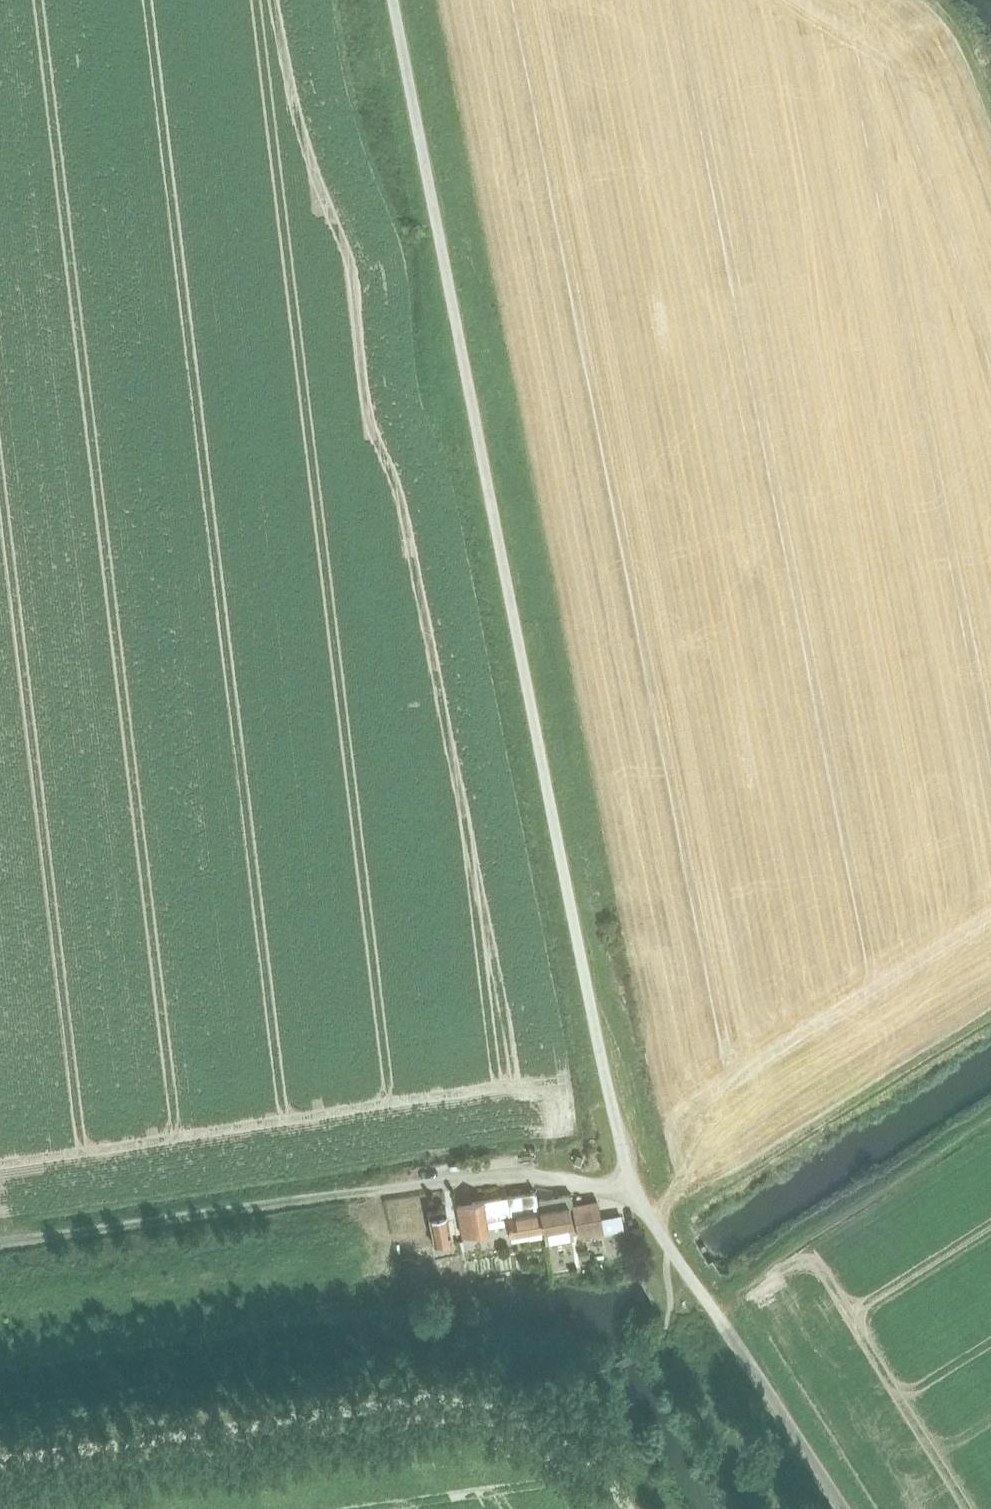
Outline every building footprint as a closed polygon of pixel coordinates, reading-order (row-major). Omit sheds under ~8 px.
[(573,1162),(580,1165),(580,1163),(583,1157),(576,1154),(573,1162)] [(542,1230),(539,1211),(538,1211),(535,1191),(483,1200),(457,1204),(462,1236),(480,1233),(478,1222),(507,1217),(510,1236),(542,1230)] [(542,1230),(544,1230),(571,1225),(567,1207),(573,1206),(572,1203),(571,1194),(563,1194),(538,1199),(540,1210),(539,1211),(542,1230)] [(572,1203),(573,1206),(574,1206),(579,1236),(602,1232),(599,1216),(596,1199),(572,1203)] [(433,1244),(451,1241),(445,1207),(427,1210),(433,1244)] [(619,1212),(599,1216),(602,1232),(622,1228),(619,1212)] [(587,1249),(578,1250),(579,1258),(589,1257),(587,1249)] [(409,1256),(400,1258),(402,1268),(411,1266),(409,1256)]
